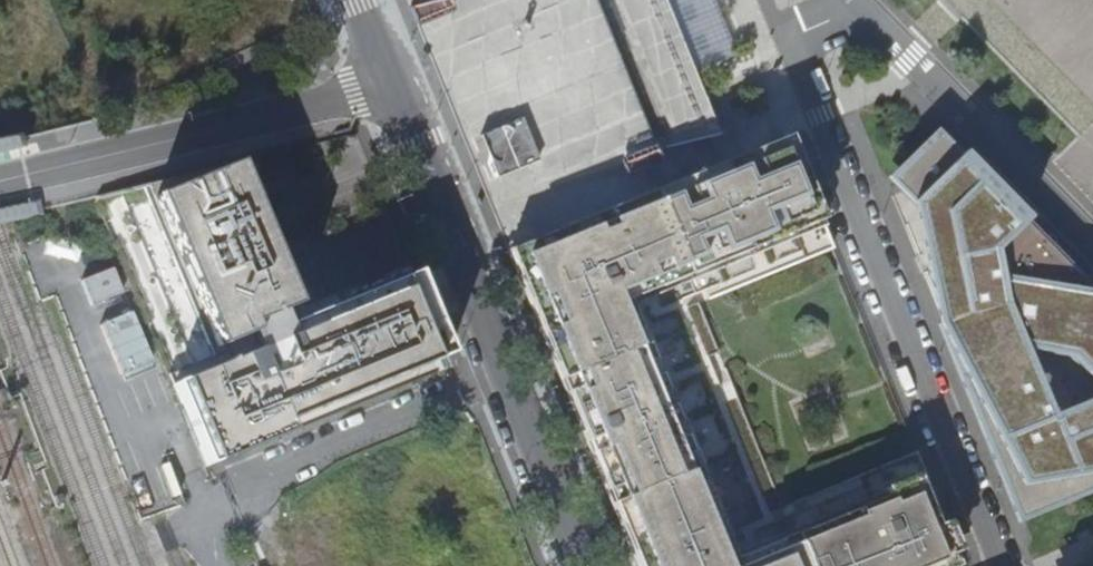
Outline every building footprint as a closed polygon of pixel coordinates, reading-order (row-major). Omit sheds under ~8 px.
[(413,8),(494,206),(660,166),(655,149),(662,148),(720,134),(665,0),(410,0),(413,8)] [(1016,521),(1092,489),(1092,397),(1048,416),(1019,341),(1071,351),(1092,375),(1092,287),(934,125),(886,171),(911,197),(916,224),(923,261),(934,321),(966,398),(1016,521)] [(962,564),(944,522),(935,527),(931,517),(914,476),(882,489),(888,504),(873,510),(869,498),(852,505),(857,516),(843,522),(838,511),(821,517),(826,529),(812,535),(807,523),(791,530),(796,541),(780,548),(775,536),(759,543),(763,554),(749,561),(744,549),(731,555),(727,546),(734,544),(727,527),(716,532),(710,518),(721,513),(714,496),(703,501),(697,487),(708,482),(702,466),(690,471),(684,456),(696,451),(689,435),(678,439),(672,425),(683,420),(676,404),(665,408),(659,394),(670,389),(664,373),(652,377),(647,364),(658,359),(651,342),(640,347),(634,333),(645,328),(639,312),(633,315),(629,306),(642,301),(638,289),(652,283),(657,295),(673,288),(669,277),(685,270),(689,281),(823,226),(787,136),(727,161),(508,250),(559,375),(596,464),(637,565),(958,565),(962,564)] [(299,321),(234,164),(152,197),(217,355),(167,375),(205,467),(288,435),(283,424),(450,355),(416,274),(299,321)] [(116,266),(83,276),(92,304),(125,293),(116,266)] [(136,308),(104,318),(121,374),(153,364),(136,308)]
